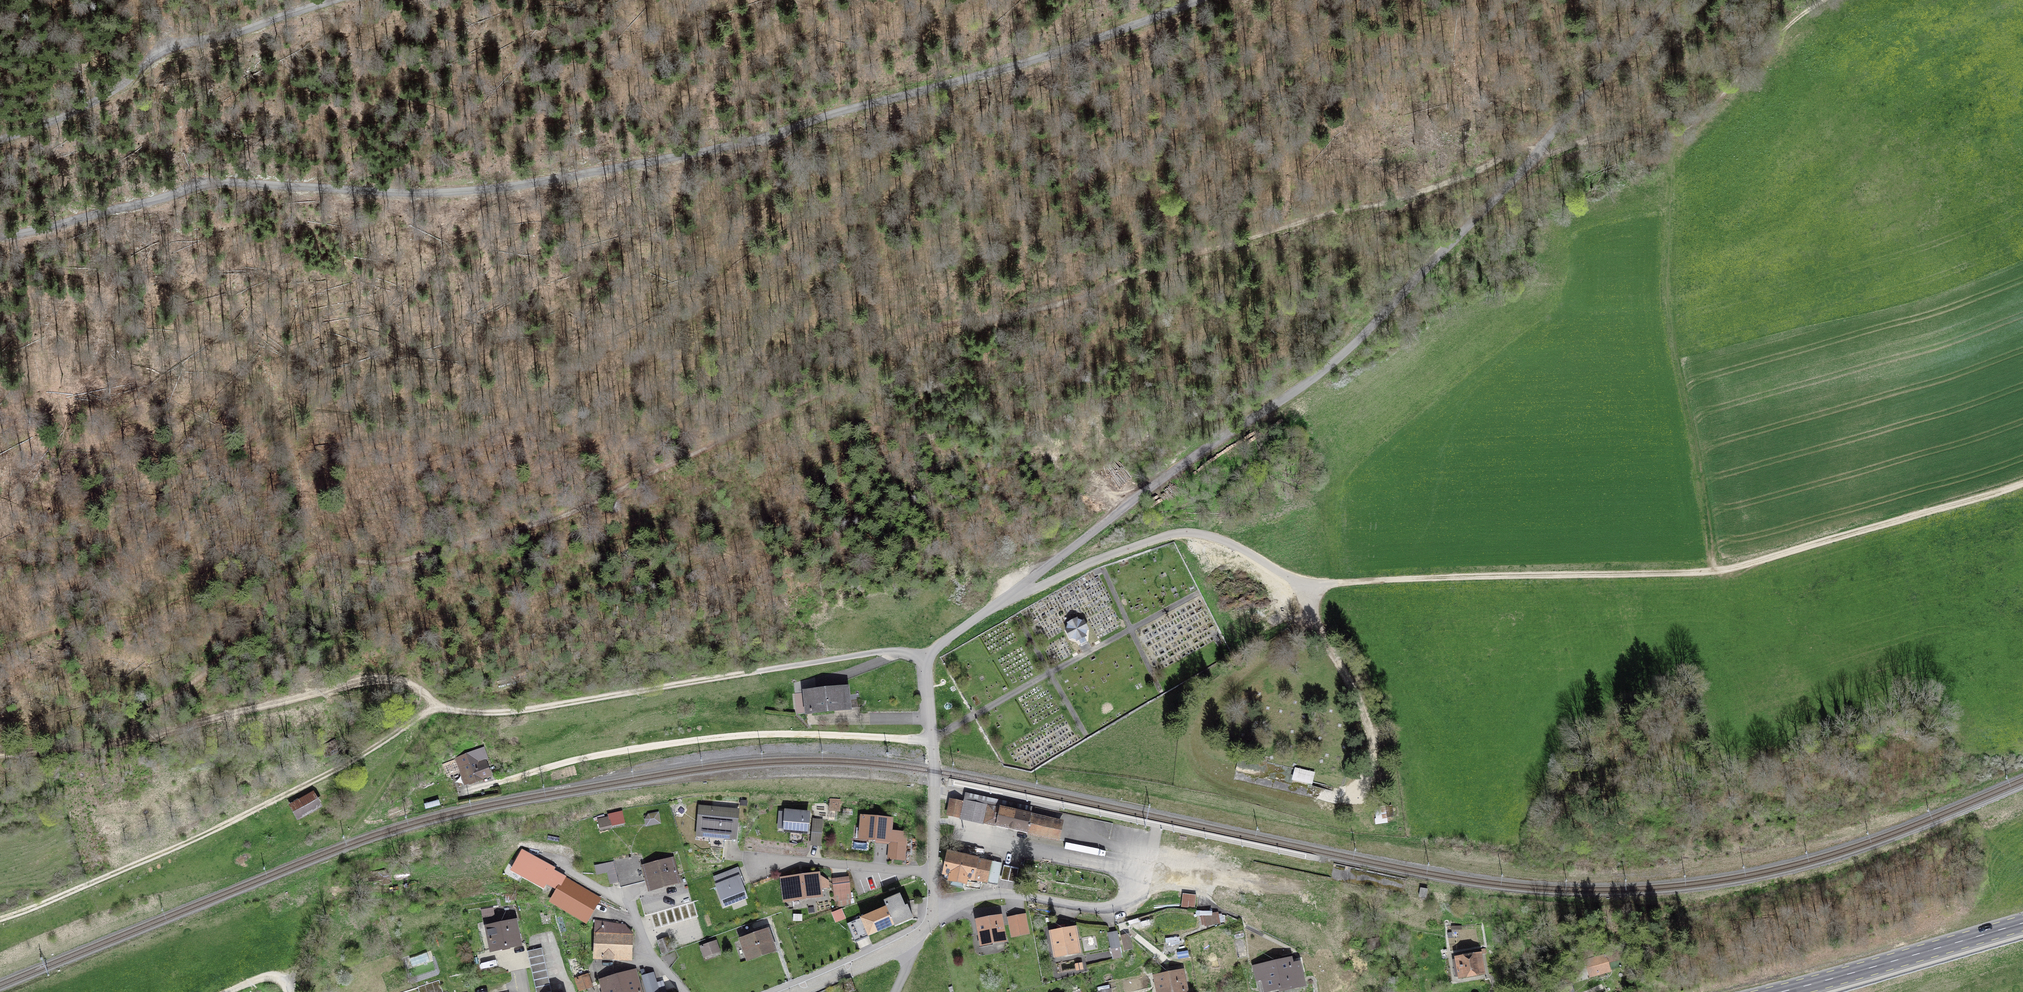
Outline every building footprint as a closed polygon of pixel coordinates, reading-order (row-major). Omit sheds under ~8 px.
[(1077,619),(1068,624),(1069,625),(1067,630),(1066,630),(1070,639),(1072,638),(1076,640),(1077,641),(1079,640),(1081,644),(1086,642),(1084,638),(1086,637),(1085,635),(1086,631),(1088,630),(1083,621),(1082,622),(1078,621),(1077,619)] [(850,687),(803,691),(805,717),(852,713),(850,687)] [(485,759),(486,758),(484,748),(457,761),(466,784),(470,782),(470,784),(481,780),(480,778),(490,775),(484,760),(485,760),(485,759)] [(1236,770),(1311,788),(1314,773),(1240,755),(1236,770)] [(314,793),(289,806),(298,822),(323,809),(314,793)] [(840,802),(830,801),(829,810),(839,810),(840,802)] [(950,804),(948,815),(959,817),(961,806),(950,804)] [(1031,814),(988,805),(984,824),(1027,833),(1027,831),(1058,837),(1061,824),(1030,817),(1031,814)] [(1385,806),(1375,808),(1377,823),(1387,822),(1385,806)] [(724,836),(724,839),(734,840),(737,811),(701,808),(699,823),(707,824),(706,835),(724,836)] [(806,832),(808,814),(787,812),(785,830),(806,832)] [(860,838),(889,841),(890,832),(891,819),(862,817),(860,838)] [(600,828),(610,826),(608,819),(599,821),(600,828)] [(822,821),(815,821),(814,832),(821,833),(822,821)] [(906,833),(890,832),(889,841),(890,841),(889,858),(904,860),(906,833)] [(543,886),(552,868),(525,853),(523,858),(519,856),(512,870),(543,886)] [(997,884),(1001,865),(948,854),(943,879),(944,880),(951,881),(950,886),(962,889),(963,884),(965,884),(966,878),(997,884)] [(595,865),(597,874),(616,869),(621,887),(644,881),(638,855),(595,865)] [(671,861),(645,867),(650,888),(677,881),(671,861)] [(1001,880),(1016,883),(1018,869),(1004,866),(1001,880)] [(745,897),(738,879),(727,883),(724,874),(714,878),(725,904),(745,897)] [(818,875),(788,879),(791,900),(821,896),(818,875)] [(551,901),(586,921),(599,900),(564,879),(551,901)] [(849,891),(835,893),(836,900),(850,898),(849,891)] [(1195,908),(1196,895),(1183,894),(1181,907),(1195,908)] [(862,922),(858,924),(861,932),(866,930),(868,936),(894,925),(895,927),(913,919),(907,906),(905,907),(900,895),(884,901),(886,907),(861,918),(862,922)] [(1202,925),(1224,922),(1223,915),(1217,914),(1211,915),(1211,912),(1199,912),(1199,914),(1203,915),(1200,917),(1202,925)] [(1024,915),(1009,918),(1012,936),(1028,933),(1024,915)] [(1000,917),(977,921),(982,944),(1004,940),(1000,917)] [(491,949),(490,950),(521,944),(520,943),(515,921),(487,927),(491,949)] [(611,923),(597,921),(595,957),(630,958),(630,957),(633,957),(633,952),(630,952),(631,933),(610,932),(611,923)] [(1051,933),(1056,956),(1078,951),(1074,929),(1066,930),(1065,924),(1057,926),(1058,932),(1051,933)] [(774,950),(767,931),(753,936),(751,932),(747,933),(749,937),(742,940),(748,959),(774,950)] [(1122,957),(1117,932),(1108,934),(1111,947),(1109,948),(1109,952),(1111,951),(1113,959),(1122,957)] [(1128,934),(1121,936),(1125,951),(1132,949),(1128,934)] [(667,938),(658,941),(663,953),(671,950),(667,938)] [(1368,940),(1370,948),(1380,946),(1378,939),(1368,940)] [(715,941),(701,946),(704,956),(719,951),(715,941)] [(542,948),(527,951),(536,991),(552,991),(542,948)] [(1618,952),(1586,960),(1590,976),(1609,970),(1606,961),(1620,958),(1618,952)] [(1479,954),(1457,958),(1458,961),(1454,961),(1455,968),(1459,968),(1461,977),(1482,973),(1479,954)] [(1263,979),(1266,991),(1280,988),(1281,990),(1303,985),(1299,964),(1292,965),(1290,959),(1255,967),(1258,980),(1263,979)] [(645,969),(641,970),(647,991),(659,991),(653,974),(647,975),(645,969)] [(1156,977),(1159,991),(1186,991),(1182,972),(1156,977)] [(637,978),(624,981),(622,974),(606,979),(605,978),(603,979),(603,980),(600,981),(603,991),(641,991),(637,978)] [(580,990),(591,986),(587,975),(576,979),(580,990)] [(851,979),(845,981),(849,991),(851,991),(855,990),(851,979)] [(419,991),(443,991),(439,980),(417,987),(419,991)]
